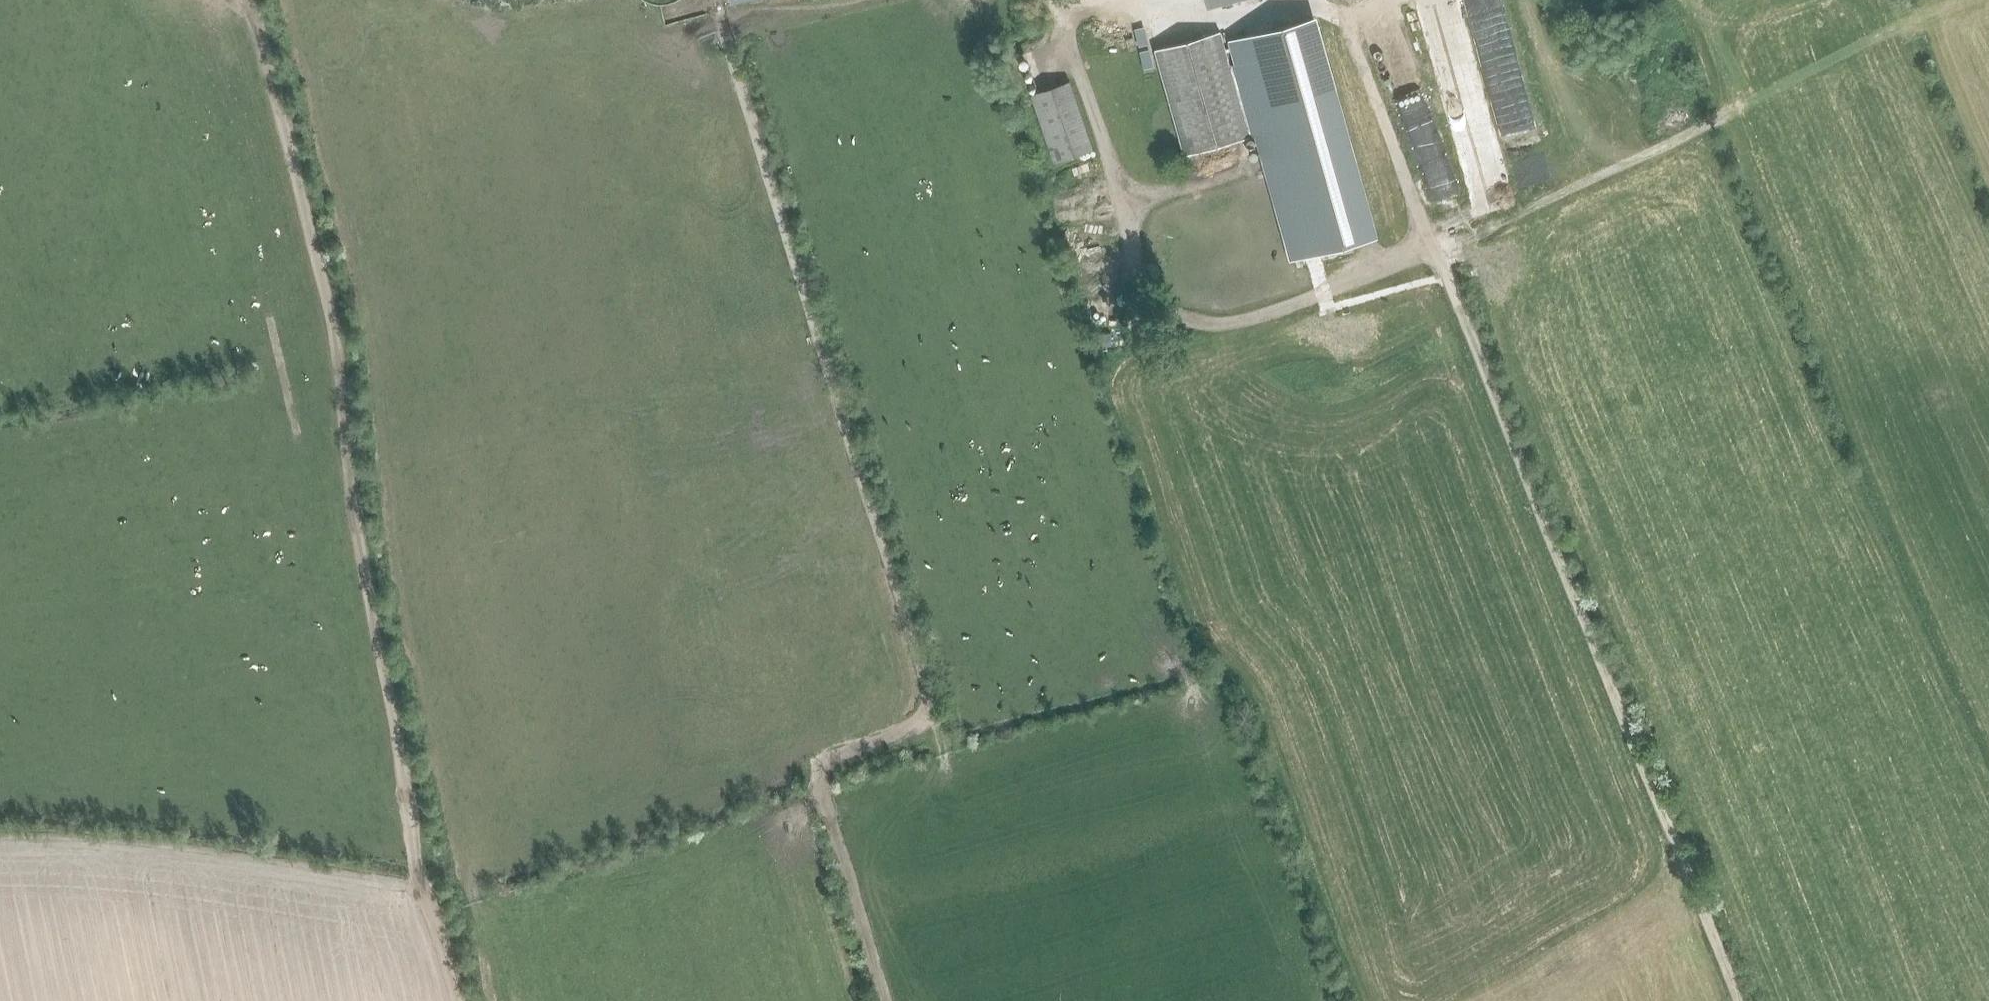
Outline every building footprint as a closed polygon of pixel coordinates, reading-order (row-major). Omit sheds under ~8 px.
[(1220,31),(1156,49),(1185,156),(1259,135),(1294,258),(1373,236),(1313,18),(1233,40),(1241,68),(1231,71),(1220,31)] [(1093,149),(1069,79),(1030,93),(1054,162),(1093,149)]
